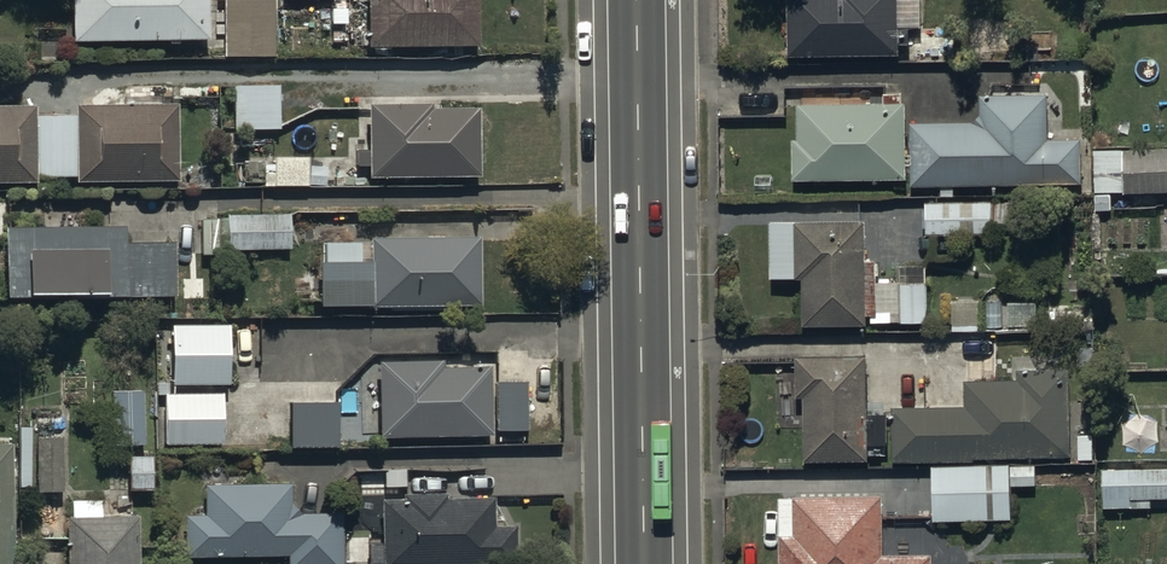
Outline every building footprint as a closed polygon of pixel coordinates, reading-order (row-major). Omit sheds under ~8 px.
[(70,43),(210,41),(209,0),(70,0),(70,43)] [(224,0),(224,57),(274,57),(274,0),(236,0),(224,0)] [(368,49),(477,47),(476,0),(368,0),(368,49)] [(788,57),(898,58),(898,44),(910,44),(910,28),(898,27),(898,0),(788,0),(788,57)] [(280,86),(234,85),(233,131),(279,131),(280,86)] [(907,106),(797,106),(797,140),(792,140),(792,182),(913,182),(913,187),(1082,187),(1082,140),(1049,140),(1049,97),(980,97),(980,125),(907,124),(907,106)] [(429,106),(367,106),(368,179),(480,178),(480,110),(429,110),(429,106)] [(37,119),(36,107),(0,107),(0,184),(33,183),(33,179),(37,179),(37,119)] [(37,119),(37,179),(75,179),(75,183),(177,182),(177,107),(75,108),(75,118),(37,119)] [(1130,158),(1130,196),(1140,196),(1140,209),(1159,208),(1159,193),(1166,193),(1166,150),(1135,150),(1135,158),(1130,158)] [(274,174),(263,174),(263,187),(308,187),(308,186),(325,186),(325,167),(307,167),(307,159),(274,159),(274,174)] [(991,234),(991,203),(929,203),(929,235),(991,234)] [(218,218),(218,247),(227,247),(227,250),(289,251),(289,215),(226,214),(226,218),(218,218)] [(880,317),(879,283),(879,260),(866,261),(864,219),(768,221),(770,282),(802,281),(803,328),(869,327),(869,317),(874,317),(880,317)] [(125,227),(4,229),(5,300),(174,297),(173,244),(126,245),(125,227)] [(480,241),(420,241),(371,240),(370,265),(320,263),(320,307),(372,307),(372,309),(480,309),(480,241)] [(880,317),(874,317),(874,323),(928,322),(927,295),(926,267),(900,268),(901,283),(879,283),(880,317)] [(982,299),(952,298),(951,332),(981,333),(982,299)] [(229,326),(170,326),(171,386),(229,385),(229,326)] [(869,358),(796,358),(796,396),(805,396),(805,463),(869,463),(869,445),(887,445),(887,418),(869,418),(869,358)] [(379,437),(491,438),(489,370),(441,369),(441,363),(380,362),(379,437)] [(965,406),(892,407),(895,464),(1072,456),(1068,371),(1018,373),(1019,378),(965,381),(965,406)] [(527,384),(496,383),(495,431),(527,432),(527,384)] [(142,391),(111,391),(112,447),(144,446),(142,391)] [(222,397),(164,396),(163,445),(222,446),(222,397)] [(336,403),(289,404),(289,449),(337,448),(336,403)] [(63,420),(36,420),(36,493),(63,493),(63,420)] [(29,429),(18,429),(18,488),(30,488),(29,429)] [(152,458),(128,458),(127,490),(152,490),(152,458)] [(1010,466),(932,466),(933,522),(1011,521),(1010,466)] [(1131,497),(1166,497),(1166,469),(1106,469),(1106,509),(1131,509),(1131,497)] [(183,516),(184,559),(287,557),(287,563),(342,563),(341,516),(299,516),(291,508),(291,487),(205,487),(205,516),(183,516)] [(380,500),(380,563),(515,563),(515,528),(493,528),(493,504),(444,504),(444,496),(403,496),(403,500),(380,500)] [(780,499),(780,563),(931,563),(931,554),(881,554),(881,499),(780,499)] [(70,519),(63,519),(65,563),(136,563),(135,516),(100,518),(100,502),(69,503),(70,519)]
